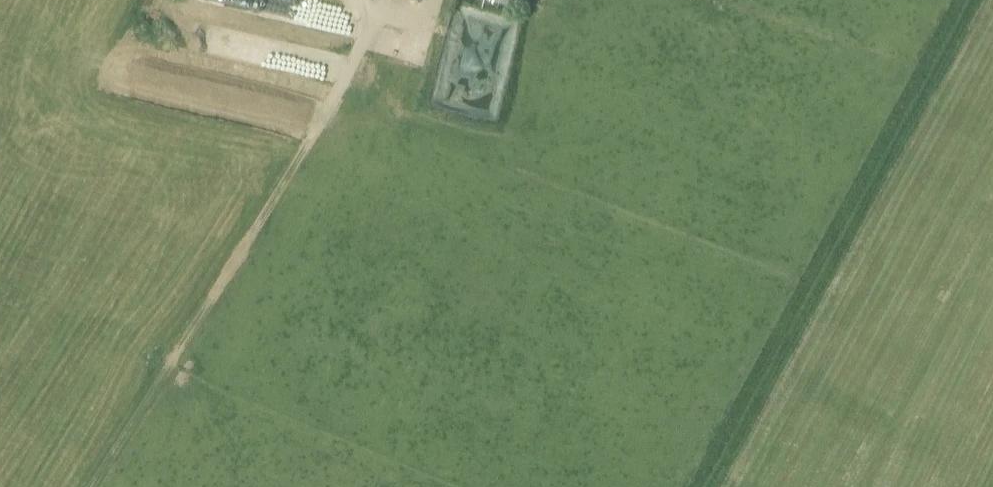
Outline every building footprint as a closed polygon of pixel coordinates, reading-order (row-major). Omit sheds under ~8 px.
[(519,0),(477,0),(517,10),(519,0)] [(234,51),(234,32),(206,33),(207,52),(234,51)]
